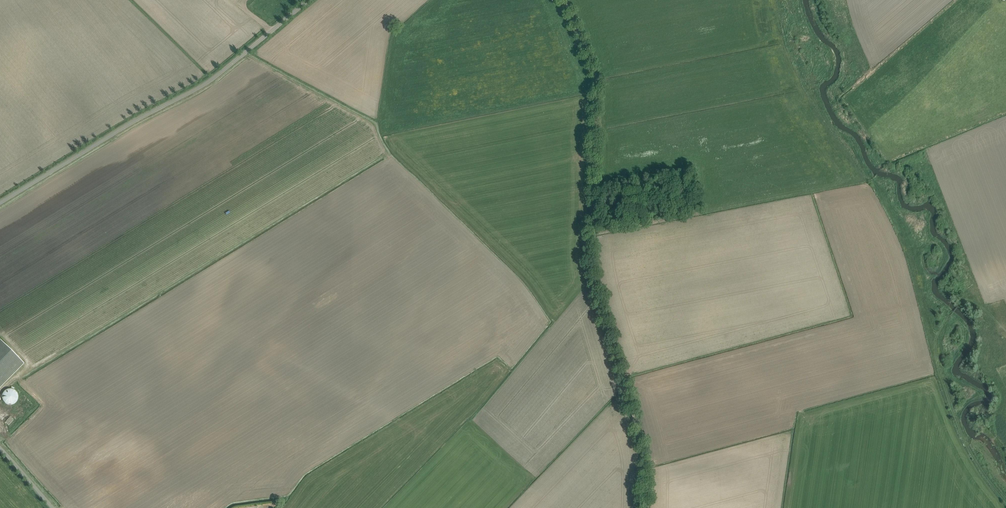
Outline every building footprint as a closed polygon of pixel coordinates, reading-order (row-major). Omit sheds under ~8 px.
[(0,339),(0,388),(24,363),(0,339)] [(8,406),(19,400),(13,387),(2,392),(8,406)] [(8,425),(13,420),(10,416),(5,421),(8,425)]
